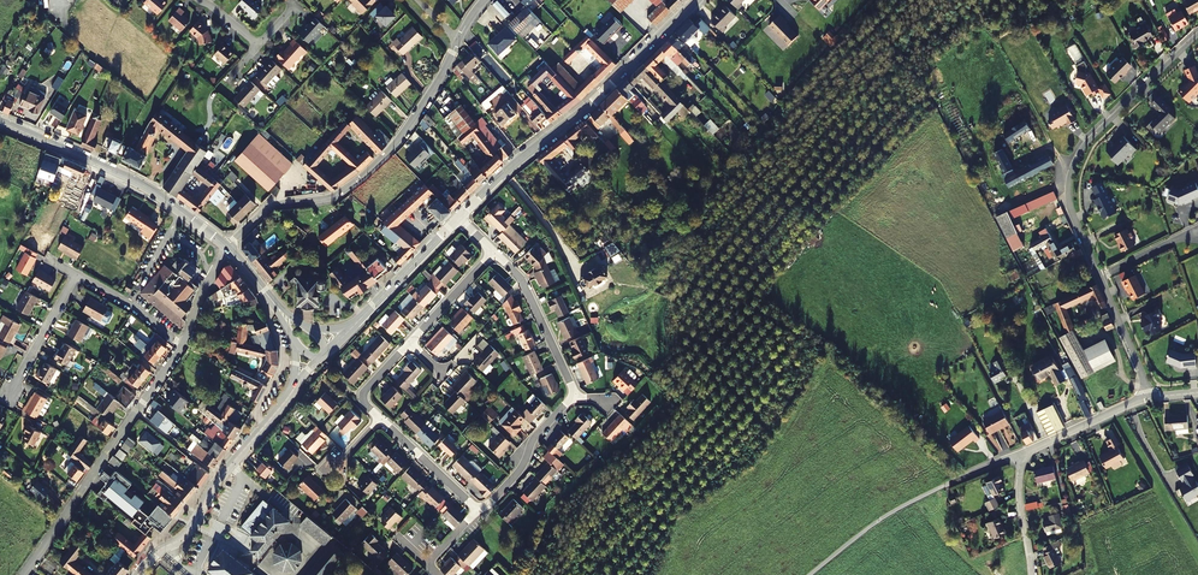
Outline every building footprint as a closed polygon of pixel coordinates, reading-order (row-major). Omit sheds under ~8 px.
[(145,3),(158,14),(168,3),(164,0),(147,0),(145,3)] [(253,0),(241,0),(239,3),(249,12),(247,14),(252,19),(262,7),(253,0)] [(353,2),(352,3),(357,8),(362,14),(376,0),(351,0),(353,2)] [(621,12),(633,0),(609,0),(621,12)] [(647,17),(656,26),(671,11),(661,0),(649,0),(652,3),(653,2),(657,7),(647,17)] [(670,0),(661,0),(671,11),(682,0),(670,0)] [(739,10),(743,6),(741,4),(745,0),(728,0),(739,10)] [(810,0),(820,10),(829,0),(810,0)] [(1182,2),(1188,13),(1196,9),(1197,9),(1197,0),(1184,0),(1182,2)] [(353,11),(357,8),(352,3),(348,7),(353,11)] [(380,3),(372,10),(369,13),(374,18),(376,16),(385,25),(394,17),(389,12),(390,11),(385,6),(384,7),(380,3)] [(185,11),(180,7),(169,20),(182,31),(190,21),(182,14),(185,11)] [(510,24),(523,38),(542,21),(528,7),(510,24)] [(715,17),(711,21),(723,33),(727,29),(725,28),(737,17),(727,7),(716,18),(715,17)] [(1189,23),(1182,11),(1173,15),(1171,11),(1166,14),(1175,30),(1189,23)] [(780,16),(769,27),(788,46),(798,37),(786,24),(787,23),(780,16)] [(324,25),(315,17),(307,26),(306,26),(299,33),(309,42),(315,36),(316,36),(319,32),(319,31),(324,25)] [(622,25),(615,17),(610,22),(609,21),(595,35),(603,43),(610,37),(611,38),(616,33),(615,32),(622,25)] [(690,20),(677,33),(691,47),(697,42),(697,39),(694,36),(700,30),(705,35),(711,29),(701,18),(694,24),(690,20)] [(205,26),(198,20),(190,30),(192,32),(193,34),(196,36),(197,36),(198,36),(199,42),(202,44),(212,41),(210,33),(209,33),(208,30),(204,27),(205,26)] [(648,30),(639,22),(635,26),(643,35),(648,30)] [(1147,26),(1145,23),(1136,29),(1137,30),(1130,34),(1135,44),(1137,47),(1141,44),(1153,36),(1151,33),(1152,32),(1148,25),(1147,26)] [(623,26),(622,25),(615,32),(616,33),(623,26)] [(23,34),(30,38),(35,31),(28,26),(23,34)] [(399,41),(397,39),(393,44),(403,55),(422,37),(413,27),(399,41)] [(499,55),(516,39),(506,28),(499,35),(500,36),(497,38),(496,37),(489,44),(499,55)] [(831,30),(823,39),(832,46),(840,38),(831,30)] [(1169,39),(1163,30),(1159,32),(1165,42),(1169,39)] [(688,61),(693,65),(695,62),(697,61),(682,47),(685,44),(675,34),(669,41),(688,61)] [(610,58),(598,46),(588,36),(564,59),(569,64),(588,47),(605,65),(594,76),(593,74),(581,86),(559,63),(553,69),(582,100),(617,65),(610,58)] [(303,55),(307,51),(294,39),(290,43),(292,44),(283,53),(280,51),(275,56),(288,68),(302,54),(303,55)] [(688,61),(669,41),(661,48),(668,55),(675,63),(680,58),(685,64),(688,61)] [(476,53),(482,48),(476,42),(470,47),(476,53)] [(225,63),(234,53),(227,48),(228,47),(224,43),(214,54),(225,63)] [(668,76),(657,65),(668,55),(661,48),(653,56),(645,64),(654,73),(662,81),(668,76)] [(717,65),(703,50),(698,55),(713,70),(717,65)] [(463,60),(472,70),(482,61),(473,52),(463,60)] [(18,65),(22,58),(19,56),(14,63),(18,65)] [(1130,66),(1122,57),(1117,63),(1115,61),(1111,66),(1112,67),(1106,73),(1106,75),(1114,84),(1121,76),(1123,76),(1127,73),(1125,71),(1130,66)] [(282,69),(271,59),(262,69),(263,69),(256,76),(266,84),(267,84),(270,87),(272,86),(280,78),(276,75),(282,69)] [(472,70),(463,60),(456,67),(461,73),(464,71),(475,84),(480,79),(472,70)] [(13,64),(9,61),(5,66),(3,66),(0,70),(0,78),(3,80),(13,64)] [(104,69),(97,63),(95,67),(102,73),(104,69)] [(666,107),(662,112),(660,114),(662,116),(668,122),(685,105),(662,81),(654,73),(645,64),(629,80),(635,86),(645,76),(673,105),(668,109),(666,107)] [(549,75),(570,98),(556,108),(562,115),(582,100),(553,69),(549,65),(531,81),(533,83),(540,91),(542,88),(539,85),(549,75)] [(1194,66),(1185,70),(1189,82),(1186,85),(1185,84),(1177,92),(1188,103),(1194,97),(1197,93),(1197,81),(1197,82),(1196,79),(1197,78),(1197,76),(1194,66)] [(464,78),(458,72),(456,73),(461,81),(464,78)] [(1103,99),(1110,94),(1105,85),(1098,89),(1090,75),(1090,73),(1085,72),(1085,74),(1079,72),(1076,84),(1082,85),(1084,88),(1083,90),(1085,93),(1087,94),(1088,96),(1092,93),(1093,96),(1099,92),(1103,99)] [(411,83),(402,73),(386,87),(395,97),(411,83)] [(58,77),(52,87),(58,91),(64,80),(58,77)] [(631,102),(639,110),(645,105),(645,104),(640,99),(631,90),(635,86),(629,80),(619,89),(631,102)] [(260,89),(251,81),(235,98),(244,107),(260,89)] [(546,110),(549,113),(546,116),(552,123),(562,115),(556,108),(540,91),(533,83),(527,88),(547,109),(546,110)] [(15,89),(22,93),(24,89),(18,84),(15,89)] [(10,85),(5,93),(17,101),(22,93),(15,89),(10,85)] [(507,90),(503,85),(481,105),(486,111),(490,107),(488,103),(501,92),(503,94),(507,90)] [(30,86),(28,90),(44,98),(46,93),(30,86)] [(629,104),(631,102),(619,89),(603,105),(613,116),(628,102),(629,104)] [(44,98),(28,90),(27,90),(20,106),(38,114),(44,98)] [(641,93),(647,101),(649,99),(651,97),(645,90),(641,93)] [(387,104),(388,105),(392,101),(382,91),(366,107),(376,117),(382,111),(381,110),(387,104)] [(17,101),(5,93),(0,104),(0,111),(9,115),(14,103),(16,103),(17,101)] [(529,97),(525,101),(526,102),(528,104),(527,104),(531,109),(528,112),(532,117),(531,117),(537,124),(546,116),(529,97)] [(1171,110),(1159,97),(1151,104),(1160,114),(1154,119),(1152,116),(1143,123),(1149,129),(1152,126),(1158,133),(1163,128),(1169,122),(1170,124),(1175,119),(1169,113),(1171,110)] [(662,112),(649,99),(647,101),(660,114),(662,112)] [(61,121),(68,110),(56,102),(50,112),(57,117),(56,118),(61,121)] [(522,105),(528,112),(531,109),(527,104),(528,104),(526,102),(522,105)] [(509,104),(495,115),(503,125),(517,114),(516,113),(517,112),(514,109),(513,109),(509,104)] [(100,115),(103,107),(99,105),(95,113),(100,115)] [(475,122),(461,105),(460,106),(474,123),(475,122)] [(626,130),(613,116),(603,105),(589,120),(599,130),(610,119),(617,126),(616,126),(622,133),(626,130)] [(475,124),(474,123),(460,106),(458,107),(444,118),(457,137),(458,137),(475,124)] [(1069,109),(1067,106),(1060,111),(1059,113),(1057,112),(1051,116),(1053,119),(1048,122),(1053,129),(1057,126),(1058,128),(1063,126),(1062,124),(1063,124),(1064,124),(1067,122),(1069,125),(1076,121),(1073,115),(1075,114),(1071,108),(1069,109)] [(78,134),(86,115),(83,114),(78,111),(75,110),(67,129),(78,134)] [(767,110),(761,118),(765,121),(771,114),(767,110)] [(157,127),(159,129),(187,151),(193,141),(157,112),(150,121),(157,127)] [(98,119),(100,115),(95,113),(81,146),(93,151),(97,143),(92,141),(101,120),(98,119)] [(430,127),(435,123),(427,114),(423,119),(430,127)] [(378,154),(387,146),(386,144),(375,133),(357,115),(349,124),(345,121),(326,143),(338,154),(349,164),(358,173),(374,158),(367,151),(357,160),(338,142),(351,127),(378,154)] [(479,130),(485,126),(487,124),(482,117),(475,122),(474,123),(475,124),(479,130)] [(423,119),(420,124),(426,131),(430,127),(423,119)] [(719,129),(710,120),(704,125),(714,135),(719,129)] [(1025,120),(1003,134),(1009,143),(1030,129),(1025,120)] [(146,156),(143,155),(157,127),(150,121),(135,150),(128,147),(122,159),(140,168),(146,156)] [(594,142),(596,140),(600,137),(586,121),(563,138),(576,154),(582,149),(575,140),(586,132),(594,142)] [(489,157),(485,161),(487,163),(484,165),(480,170),(487,176),(503,161),(488,141),(479,130),(475,124),(458,137),(463,144),(471,138),(474,142),(476,141),(489,157)] [(479,130),(488,141),(493,137),(485,126),(479,130)] [(143,155),(146,156),(159,129),(157,127),(143,155)] [(390,140),(379,129),(375,133),(386,144),(390,140)] [(270,135),(264,130),(261,133),(268,138),(270,135)] [(235,160),(276,197),(280,189),(275,184),(293,164),(259,134),(235,160)] [(107,149),(106,150),(117,154),(122,142),(116,139),(118,136),(115,135),(113,138),(112,138),(111,139),(106,137),(102,147),(107,149)] [(1136,150),(1123,136),(1113,147),(1111,145),(1106,151),(1113,158),(1112,159),(1118,165),(1130,153),(1132,154),(1136,150)] [(458,137),(457,137),(453,141),(458,148),(463,144),(458,137)] [(501,139),(497,142),(493,137),(488,141),(503,161),(513,153),(505,144),(501,139)] [(600,137),(596,140),(604,150),(608,146),(600,137)] [(542,162),(567,190),(574,184),(590,169),(583,163),(579,158),(575,162),(577,165),(573,169),(572,168),(568,172),(571,175),(568,178),(551,159),(565,148),(573,157),(576,154),(563,138),(539,157),(542,162)] [(207,152),(193,141),(187,151),(182,158),(162,186),(167,190),(176,197),(182,188),(193,173),(197,166),(207,152)] [(434,152),(424,141),(406,158),(415,168),(429,154),(430,156),(434,152)] [(331,191),(358,173),(349,164),(343,168),(345,171),(331,181),(316,167),(328,153),(334,158),(338,154),(326,143),(309,161),(308,160),(303,165),(331,191)] [(595,164),(582,149),(576,154),(579,158),(583,163),(590,169),(595,164)] [(1009,188),(1054,165),(1050,157),(1016,174),(1012,176),(1010,172),(1013,170),(1002,149),(995,153),(994,154),(1004,174),(1002,175),(1009,188)] [(44,178),(53,181),(57,172),(60,163),(62,159),(45,154),(35,182),(42,184),(44,178)] [(467,163),(462,158),(459,160),(480,183),(487,176),(480,170),(477,166),(475,169),(468,162),(467,163)] [(74,193),(77,188),(81,179),(86,170),(62,159),(60,163),(57,172),(53,181),(52,185),(56,187),(60,177),(73,183),(69,190),(74,193)] [(470,192),(480,183),(459,160),(458,159),(454,163),(465,176),(460,181),(470,192)] [(209,186),(198,200),(182,188),(176,197),(198,212),(209,199),(217,189),(221,184),(214,179),(197,166),(193,173),(209,186)] [(234,183),(239,178),(232,170),(231,171),(227,176),(234,183)] [(218,174),(214,179),(221,184),(224,180),(218,174)] [(460,191),(454,197),(460,203),(470,192),(460,181),(455,175),(451,179),(457,185),(455,187),(460,191)] [(100,176),(96,183),(100,185),(102,184),(105,178),(100,176)] [(92,185),(81,179),(77,188),(90,194),(94,188),(91,186),(92,185)] [(1108,194),(1103,182),(1092,188),(1098,199),(1095,200),(1104,220),(1117,214),(1107,194),(1108,194)] [(1179,190),(1172,187),(1168,200),(1169,201),(1173,203),(1175,202),(1180,204),(1185,202),(1192,199),(1197,196),(1197,188),(1196,183),(1190,185),(1179,190)] [(432,191),(424,184),(391,214),(383,221),(400,236),(415,249),(420,243),(415,238),(416,237),(410,232),(409,233),(399,224),(424,202),(428,206),(428,207),(442,221),(451,212),(432,191)] [(574,184),(567,190),(572,195),(579,189),(574,184)] [(112,215),(121,201),(96,186),(88,201),(112,215)] [(289,196),(319,193),(318,187),(288,191),(289,196)] [(460,203),(454,197),(453,198),(449,194),(445,197),(436,188),(432,191),(451,212),(460,203)] [(217,189),(209,199),(216,206),(225,196),(217,189)] [(1054,192),(1047,195),(1050,202),(1057,199),(1054,192)] [(255,204),(246,195),(238,202),(247,212),(255,204)] [(1047,195),(1022,205),(1016,208),(1019,216),(1050,202),(1047,195)] [(234,199),(228,205),(231,209),(228,211),(238,221),(247,212),(238,202),(234,199)] [(332,204),(311,220),(318,236),(325,246),(353,223),(334,206),(332,204)] [(490,225),(492,223),(501,233),(509,225),(514,220),(511,217),(507,220),(501,214),(505,211),(498,205),(484,219),(490,225)] [(142,228),(141,229),(145,232),(144,234),(149,238),(157,226),(148,220),(150,218),(141,212),(141,213),(131,207),(125,217),(142,228)] [(1019,216),(1016,208),(1007,212),(1011,220),(1019,216)] [(378,218),(383,221),(391,214),(387,210),(378,218)] [(1011,220),(1007,212),(996,217),(1010,245),(1021,240),(1018,233),(1022,231),(1019,224),(1014,227),(1011,220)] [(1031,217),(1025,219),(1027,226),(1033,224),(1031,217)] [(400,236),(383,221),(377,228),(396,244),(398,243),(404,248),(394,259),(399,264),(415,249),(400,236)] [(65,235),(69,227),(63,225),(59,232),(65,235)] [(526,243),(509,225),(501,233),(498,236),(515,253),(526,243)] [(255,238),(254,237),(260,232),(256,227),(241,242),(241,248),(269,282),(277,275),(272,268),(274,267),(266,257),(264,259),(261,255),(265,251),(261,245),(256,249),(250,243),(255,238)] [(1046,244),(1048,249),(1052,257),(1053,256),(1055,261),(1061,258),(1062,259),(1067,256),(1076,251),(1072,244),(1059,251),(1053,240),(1052,241),(1046,229),(1039,232),(1042,238),(1042,239),(1045,244),(1046,244)] [(1129,232),(1127,229),(1115,235),(1120,246),(1119,246),(1122,252),(1135,246),(1132,239),(1133,236),(1131,233),(1129,232)] [(602,247),(608,238),(602,234),(596,242),(602,247)] [(71,255),(71,256),(76,260),(83,247),(65,237),(58,248),(71,255)] [(1045,244),(1042,239),(1031,244),(1033,247),(1029,249),(1042,271),(1045,269),(1035,250),(1045,244)] [(621,252),(612,242),(604,247),(610,258),(621,252)] [(466,262),(472,255),(461,245),(450,257),(459,266),(464,261),(466,262)] [(329,274),(347,296),(354,291),(357,289),(360,293),(377,281),(375,278),(366,268),(349,247),(345,250),(363,272),(351,281),(348,276),(343,280),(335,269),(329,274)] [(525,256),(535,266),(543,258),(544,257),(547,254),(541,248),(538,251),(534,247),(525,256)] [(32,265),(36,257),(35,257),(38,253),(28,248),(19,265),(29,271),(32,266),(32,265)] [(553,250),(553,248),(544,257),(545,258),(553,250)] [(601,259),(608,256),(604,248),(597,251),(601,259)] [(1083,254),(1080,249),(1076,251),(1067,256),(1070,261),(1083,254)] [(193,293),(198,287),(188,280),(196,269),(188,264),(190,263),(184,258),(183,260),(178,257),(171,266),(180,273),(177,276),(164,265),(155,276),(156,277),(147,288),(145,287),(140,293),(165,315),(180,327),(184,322),(184,321),(181,318),(191,305),(194,295),(193,293)] [(386,268),(378,258),(366,268),(375,278),(386,268)] [(395,267),(398,263),(394,259),(392,258),(389,261),(395,267)] [(555,283),(543,258),(535,266),(537,271),(534,273),(538,282),(539,281),(542,288),(555,283)] [(40,267),(53,276),(56,272),(43,262),(40,267)] [(444,283),(445,284),(458,270),(448,262),(430,281),(438,289),(444,283)] [(215,282),(221,289),(238,276),(230,265),(224,266),(215,282)] [(602,268),(596,271),(595,269),(588,273),(589,275),(583,278),(583,279),(581,280),(580,283),(582,287),(584,287),(587,286),(587,288),(594,285),(595,286),(602,283),(601,281),(607,278),(602,268)] [(39,269),(33,280),(49,290),(55,279),(47,274),(47,273),(39,269)] [(1011,281),(1021,276),(1018,269),(1008,274),(1011,281)] [(293,282),(296,285),(296,306),(300,305),(301,307),(302,308),(314,308),(315,306),(319,306),(319,289),(326,289),(326,279),(315,279),(314,277),(313,275),(310,273),(307,273),(304,275),(303,276),(302,278),(301,279),(301,274),(297,274),(297,278),(291,272),(286,277),(292,284),(293,282)] [(505,282),(506,281),(497,273),(488,282),(503,297),(511,289),(505,282)] [(1145,293),(1136,275),(1122,281),(1126,290),(1128,289),(1133,299),(1145,293)] [(156,277),(155,276),(145,287),(147,288),(156,277)] [(239,276),(238,276),(221,289),(220,289),(223,294),(226,292),(229,296),(237,295),(242,292),(248,288),(239,276)] [(413,297),(414,298),(423,307),(424,307),(436,294),(426,285),(418,294),(416,293),(413,297)] [(1073,331),(1075,334),(1093,326),(1089,319),(1073,327),(1065,309),(1093,296),(1097,305),(1098,304),(1099,306),(1106,307),(1096,285),(1083,291),(1082,288),(1064,296),(1065,299),(1044,309),(1047,315),(1058,310),(1067,333),(1073,331)] [(227,306),(246,300),(256,298),(248,288),(242,292),(237,295),(229,296),(225,297),(224,297),(227,306)] [(36,302),(38,303),(40,298),(27,291),(17,308),(29,314),(36,302)] [(464,304),(472,311),(474,313),(486,300),(478,293),(471,301),(469,299),(464,304)] [(516,300),(513,294),(504,304),(505,306),(507,305),(515,324),(524,319),(520,311),(523,310),(521,305),(519,300),(519,299),(516,300)] [(208,297),(205,304),(213,301),(213,299),(212,295),(208,297)] [(560,317),(568,313),(560,296),(547,302),(551,311),(556,308),(560,317)] [(82,310),(93,316),(99,305),(98,304),(98,303),(89,298),(82,310)] [(258,304),(256,298),(246,300),(249,307),(258,304)] [(411,320),(423,307),(414,298),(402,311),(411,320)] [(215,309),(213,301),(205,304),(203,312),(215,309)] [(107,309),(99,305),(93,316),(101,320),(107,309)] [(459,312),(459,313),(449,324),(456,330),(458,333),(473,318),(462,308),(459,312)] [(1162,315),(1159,309),(1147,315),(1149,319),(1141,323),(1145,332),(1151,329),(1154,335),(1162,331),(1159,325),(1161,324),(1158,317),(1162,315)] [(395,311),(382,324),(391,333),(404,319),(395,311)] [(1114,327),(1108,314),(1100,317),(1106,330),(1114,327)] [(0,334),(0,336),(10,342),(20,324),(4,315),(1,320),(6,323),(0,334)] [(557,323),(564,337),(565,339),(577,334),(569,317),(557,323)] [(88,325),(76,319),(67,334),(79,341),(88,325)] [(233,341),(238,342),(244,344),(246,329),(251,329),(253,335),(257,334),(263,349),(265,349),(276,349),(274,342),(265,321),(254,324),(240,324),(237,337),(234,336),(233,341)] [(525,351),(536,346),(534,341),(533,342),(527,330),(524,331),(522,326),(510,331),(513,336),(518,334),(525,351)] [(431,342),(429,340),(425,345),(436,355),(446,345),(449,348),(456,340),(443,327),(440,331),(431,342)] [(140,330),(135,335),(139,338),(144,333),(140,330)] [(1075,334),(1073,331),(1060,338),(1082,378),(1095,372),(1084,351),(1075,334)] [(129,337),(135,343),(144,349),(147,345),(139,338),(135,335),(133,333),(129,337)] [(157,333),(147,345),(160,355),(167,348),(165,346),(168,343),(157,333)] [(389,344),(380,335),(361,355),(371,363),(389,344)] [(581,337),(570,342),(574,352),(572,353),(574,359),(588,352),(581,337)] [(1084,351),(1095,372),(1115,361),(1108,346),(1105,340),(1084,351)] [(263,349),(244,344),(238,342),(235,350),(262,356),(265,349),(263,349)] [(54,358),(66,364),(75,349),(65,343),(59,353),(57,352),(54,358)] [(141,352),(144,349),(135,343),(133,345),(141,352)] [(147,345),(144,349),(141,352),(138,356),(140,357),(149,365),(152,362),(153,363),(160,355),(147,345)] [(473,363),(482,371),(499,353),(490,345),(473,363)] [(279,364),(276,349),(265,349),(262,356),(266,357),(261,368),(273,375),(279,364)] [(1182,354),(1171,350),(1169,354),(1168,354),(1167,356),(1168,357),(1166,361),(1167,363),(1171,365),(1173,364),(1180,368),(1188,367),(1188,369),(1197,368),(1195,353),(1182,354)] [(537,362),(539,361),(534,351),(522,357),(531,375),(541,371),(537,362)] [(116,357),(123,362),(126,358),(120,352),(116,357)] [(119,367),(123,362),(116,357),(113,354),(110,359),(119,367)] [(151,367),(149,365),(140,357),(134,365),(133,364),(130,368),(144,380),(150,371),(149,370),(151,367)] [(591,357),(577,363),(587,384),(598,379),(590,363),(593,362),(591,357)] [(1057,386),(1065,381),(1052,357),(1032,368),(1039,381),(1051,375),(1057,386)] [(343,374),(354,385),(360,378),(359,376),(368,367),(358,358),(343,374)] [(1008,370),(1002,359),(994,363),(997,368),(996,372),(990,374),(995,384),(1001,380),(1000,379),(1006,375),(1004,372),(1008,370)] [(395,382),(405,391),(410,386),(408,385),(421,370),(413,363),(411,361),(404,368),(406,370),(395,382)] [(36,375),(48,382),(56,368),(45,362),(40,371),(39,370),(36,375)] [(119,383),(122,379),(119,377),(104,365),(101,369),(119,383)] [(137,387),(144,380),(130,368),(125,374),(123,373),(119,377),(122,379),(133,389),(136,386),(137,387)] [(258,402),(267,386),(258,381),(234,369),(230,377),(257,390),(252,398),(258,402)] [(1075,377),(1071,369),(1065,372),(1080,401),(1078,402),(1086,417),(1091,415),(1083,401),(1085,400),(1083,396),(1085,395),(1076,376),(1075,377)] [(638,384),(633,380),(635,378),(635,376),(629,370),(626,374),(622,370),(613,381),(616,384),(617,384),(620,387),(623,391),(627,387),(632,391),(638,384)] [(451,387),(455,391),(463,398),(467,395),(465,393),(477,381),(467,372),(455,385),(454,383),(451,387)] [(262,373),(258,381),(267,386),(272,377),(262,373)] [(548,396),(559,391),(551,374),(540,379),(548,396)] [(390,408),(402,395),(393,386),(381,399),(390,408)] [(99,390),(106,396),(108,393),(101,387),(99,390)] [(125,387),(115,399),(122,404),(126,407),(136,395),(125,387)] [(164,399),(179,410),(188,399),(173,387),(164,399)] [(627,387),(623,391),(628,395),(632,391),(627,387)] [(463,398),(455,391),(443,404),(453,413),(465,400),(463,398)] [(23,410),(36,417),(41,409),(45,412),(51,403),(50,401),(47,399),(35,392),(27,407),(25,406),(23,410)] [(317,401),(329,413),(337,404),(325,392),(317,401)] [(106,396),(97,409),(106,416),(108,418),(112,412),(113,412),(117,407),(119,408),(122,404),(115,399),(108,393),(106,396)] [(104,418),(106,416),(97,409),(78,394),(76,398),(86,406),(97,415),(95,417),(92,422),(108,434),(114,426),(104,418)] [(231,398),(224,394),(222,397),(223,398),(215,411),(234,424),(241,413),(227,404),(231,398)] [(625,413),(633,420),(650,402),(642,394),(633,404),(631,402),(627,407),(628,409),(625,413)] [(527,408),(536,417),(546,406),(537,397),(527,408)] [(77,403),(95,417),(97,415),(86,406),(76,398),(74,401),(77,403)] [(153,400),(150,405),(157,410),(158,411),(161,406),(153,400)] [(215,424),(227,435),(233,440),(241,428),(234,424),(215,411),(203,402),(199,406),(218,420),(215,424)] [(154,414),(157,410),(150,405),(147,408),(154,414)] [(1064,427),(1053,405),(1038,412),(1037,412),(1049,434),(1064,427)] [(404,422),(416,433),(425,424),(426,423),(408,406),(400,414),(406,420),(404,422)] [(487,421),(494,414),(487,407),(480,414),(487,421)] [(521,428),(518,425),(525,419),(512,407),(499,421),(514,436),(521,428)] [(359,418),(351,410),(338,425),(346,433),(353,426),(355,428),(361,421),(359,419),(359,418)] [(151,420),(167,433),(174,425),(158,411),(151,420)] [(1009,424),(1002,411),(983,421),(990,434),(1001,428),(1001,427),(1003,425),(1004,426),(1009,424)] [(568,431),(576,439),(591,422),(582,413),(577,418),(579,420),(568,431)] [(1189,428),(1187,416),(1165,417),(1166,430),(1176,429),(1176,434),(1177,434),(1178,435),(1179,434),(1189,433),(1189,428)] [(611,441),(622,429),(614,421),(602,434),(611,441)] [(1029,422),(1018,428),(1027,444),(1033,441),(1028,431),(1033,428),(1029,422)] [(439,438),(425,424),(416,433),(431,447),(439,438)] [(27,425),(24,430),(26,431),(25,433),(21,441),(31,447),(40,433),(27,425)] [(979,438),(969,425),(950,440),(958,451),(973,439),(975,442),(979,438)] [(299,442),(312,454),(325,440),(323,439),(326,435),(316,426),(313,430),(315,431),(309,437),(306,434),(299,442)] [(491,429),(497,435),(499,432),(493,427),(491,429)] [(204,433),(216,441),(226,450),(233,440),(227,435),(223,440),(214,435),(213,436),(207,430),(204,433)] [(568,438),(560,431),(553,438),(554,440),(546,448),(558,459),(562,454),(558,450),(568,438)] [(160,443),(147,432),(139,441),(153,452),(153,451),(156,454),(161,448),(158,445),(160,443)] [(502,454),(501,452),(510,442),(501,434),(488,447),(499,457),(502,454)] [(68,453),(77,460),(87,467),(89,468),(93,463),(78,452),(87,440),(81,435),(68,453)] [(128,436),(125,442),(132,447),(136,442),(128,436)] [(451,456),(457,449),(445,437),(438,444),(451,456)] [(1121,445),(1117,437),(1108,441),(1112,449),(1113,449),(1115,451),(1109,454),(1108,453),(1101,457),(1107,469),(1113,465),(1113,466),(1115,467),(1118,465),(1118,463),(1125,459),(1118,446),(1121,445)] [(383,460),(391,451),(383,443),(383,444),(379,441),(375,438),(368,446),(371,449),(371,450),(368,453),(379,464),(383,460)] [(219,460),(226,450),(216,441),(212,447),(202,440),(199,445),(219,460)] [(187,450),(191,452),(197,443),(194,441),(187,450)] [(128,453),(132,447),(125,442),(121,447),(128,453)] [(213,468),(219,460),(199,445),(197,443),(191,452),(213,468)] [(472,444),(469,446),(475,453),(478,450),(472,444)] [(114,454),(122,460),(127,453),(120,447),(114,454)] [(287,469),(298,457),(289,449),(278,461),(287,469)] [(394,454),(391,451),(383,460),(386,463),(386,462),(398,472),(407,463),(395,452),(394,454)] [(117,469),(122,462),(113,455),(108,461),(117,469)] [(470,481),(471,481),(479,472),(461,456),(452,465),(470,481)] [(77,480),(87,467),(77,460),(67,473),(77,480)] [(256,470),(265,477),(273,468),(264,460),(256,470)] [(1086,476),(1090,474),(1089,472),(1086,463),(1084,461),(1080,463),(1080,464),(1067,470),(1072,482),(1077,480),(1079,484),(1086,480),(1087,478),(1086,476)] [(1094,470),(1090,461),(1086,463),(1089,472),(1094,470)] [(535,476),(544,484),(552,477),(555,480),(561,474),(558,471),(548,462),(535,476)] [(1197,480),(1194,482),(1193,480),(1194,479),(1192,475),(1194,474),(1189,465),(1188,466),(1186,462),(1182,464),(1184,468),(1178,472),(1182,480),(1185,479),(1189,485),(1182,488),(1182,487),(1176,490),(1179,497),(1184,494),(1186,498),(1191,495),(1192,496),(1197,493),(1197,496),(1197,483),(1197,480)] [(197,464),(186,478),(187,479),(199,487),(209,473),(197,464)] [(416,487),(421,491),(427,485),(423,480),(424,479),(410,466),(401,476),(415,489),(416,487)] [(1056,478),(1053,466),(1034,471),(1037,483),(1056,478)] [(161,532),(173,517),(159,505),(150,517),(140,509),(145,502),(136,495),(133,499),(126,493),(133,484),(123,477),(122,479),(117,475),(114,479),(105,472),(100,478),(107,484),(98,495),(104,500),(108,495),(126,509),(125,511),(134,518),(149,529),(151,531),(154,527),(161,532)] [(479,472),(471,481),(482,492),(481,493),(486,497),(496,486),(479,472)] [(192,495),(199,487),(187,479),(184,482),(181,480),(173,473),(169,477),(192,495)] [(367,494),(376,484),(366,474),(361,480),(363,482),(359,486),(367,494)] [(312,478),(308,475),(299,486),(315,501),(324,491),(311,479),(312,478)] [(546,486),(544,484),(535,476),(532,479),(533,480),(523,491),(532,501),(546,486)] [(986,482),(988,486),(983,488),(988,498),(993,495),(993,496),(1003,490),(1000,482),(1002,481),(999,476),(986,482)] [(186,502),(192,495),(169,477),(166,481),(177,490),(174,493),(186,502)] [(42,499),(49,490),(38,481),(31,489),(42,499)] [(155,484),(152,487),(180,509),(186,502),(174,493),(172,496),(167,493),(155,484)] [(430,489),(427,485),(421,491),(418,494),(422,498),(423,496),(436,508),(444,499),(431,488),(430,489)] [(149,491),(157,498),(162,502),(159,505),(173,517),(180,509),(152,487),(149,491)] [(527,502),(530,499),(523,493),(521,496),(527,502)] [(994,498),(985,502),(989,511),(998,506),(994,498)] [(241,526),(251,534),(252,533),(259,539),(258,540),(251,549),(260,557),(290,521),(280,512),(280,511),(277,509),(276,509),(264,499),(241,526)] [(346,499),(332,513),(341,522),(355,508),(346,499)] [(509,523),(523,508),(514,499),(502,511),(502,510),(499,513),(509,523)] [(451,505),(451,506),(447,503),(440,510),(444,513),(442,514),(448,519),(445,522),(453,530),(465,517),(451,505)] [(356,512),(362,517),(368,510),(362,505),(356,512)] [(399,521),(402,517),(391,507),(382,517),(384,519),(381,522),(388,529),(397,519),(399,521)] [(315,519),(320,513),(315,509),(310,515),(315,519)] [(1049,516),(1050,520),(1043,522),(1045,532),(1047,531),(1048,535),(1061,532),(1060,528),(1062,528),(1059,513),(1049,516)] [(307,515),(301,523),(301,526),(322,544),(326,543),(332,536),(307,515)] [(134,557),(150,537),(146,533),(144,532),(133,546),(98,518),(93,524),(134,557)] [(129,527),(132,523),(131,522),(126,518),(123,522),(129,527)] [(144,532),(146,533),(149,529),(134,518),(131,522),(132,523),(144,532)] [(987,523),(994,538),(1004,533),(998,518),(987,523)] [(373,569),(388,553),(374,540),(375,538),(371,533),(361,543),(367,549),(376,557),(368,565),(373,569)] [(468,544),(458,555),(467,564),(469,566),(485,549),(475,539),(469,545),(468,544)] [(346,547),(337,540),(307,574),(323,574),(346,547)] [(73,573),(76,574),(92,574),(74,561),(84,548),(76,542),(60,562),(73,573)] [(1054,549),(1056,548),(1053,543),(1043,548),(1046,553),(1043,555),(1050,568),(1061,563),(1054,549)] [(275,564),(280,567),(296,548),(291,544),(281,545),(274,553),(275,564)] [(300,551),(296,548),(280,567),(284,571),(293,569),(300,562),(300,551)] [(223,557),(222,557),(219,555),(219,556),(222,558),(221,559),(218,556),(212,564),(208,569),(216,574),(249,574),(252,572),(224,550),(220,555),(223,557)] [(413,569),(396,552),(388,562),(402,574),(408,574),(413,569)] [(107,573),(110,574),(123,574),(128,569),(118,560),(120,558),(114,553),(110,559),(115,564),(108,572),(107,573)] [(218,555),(211,563),(212,564),(218,556),(221,559),(222,558),(219,556),(218,555)] [(458,555),(454,560),(452,558),(440,570),(446,574),(453,574),(461,566),(463,568),(467,564),(458,555)] [(166,560),(162,565),(174,574),(183,574),(166,560)]
